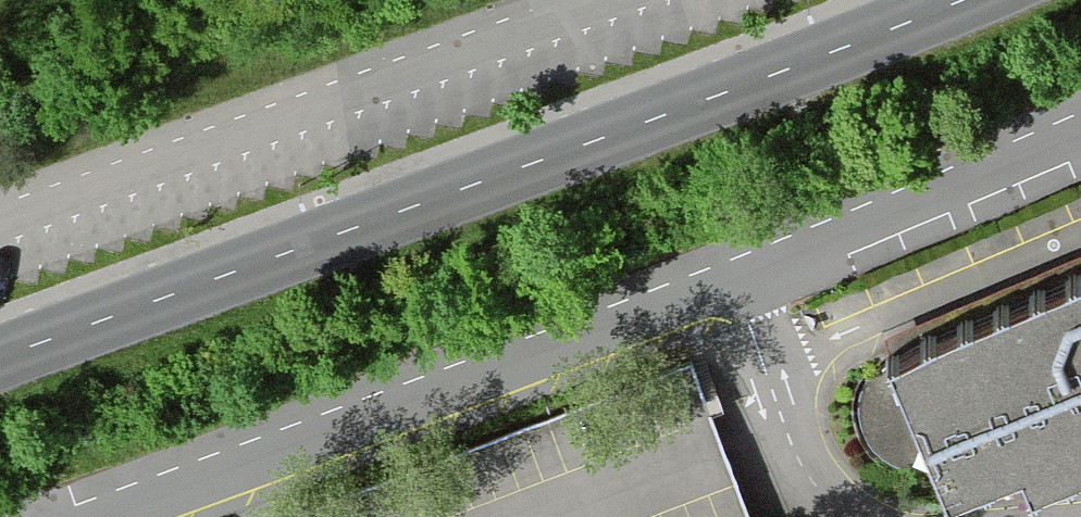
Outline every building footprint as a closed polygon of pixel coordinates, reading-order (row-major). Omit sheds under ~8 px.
[(888,331),(948,478),(1041,440),(1052,467),(1080,455),(1080,253),(888,331)]
